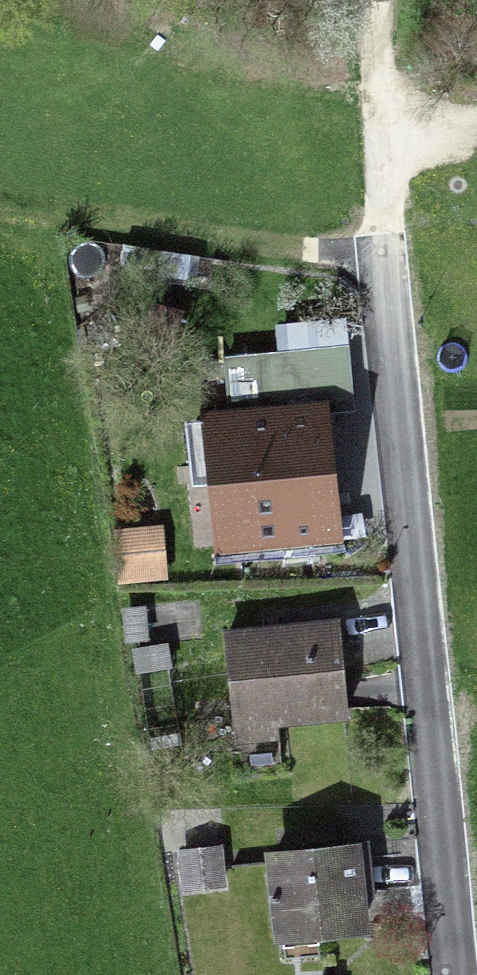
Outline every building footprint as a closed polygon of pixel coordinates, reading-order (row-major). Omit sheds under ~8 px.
[(224,349),(228,399),(330,390),(331,407),(355,405),(349,338),(224,349)] [(214,545),(364,532),(362,506),(341,508),(331,407),(330,390),(228,399),(201,402),(202,410),(183,412),(190,482),(208,481),(214,545)] [(168,575),(165,520),(112,523),(115,578),(168,575)] [(124,640),(149,637),(146,601),(121,603),(124,640)] [(350,712),(340,610),(225,622),(231,683),(204,686),(209,735),(235,732),(236,741),(241,740),(242,752),(281,748),(278,719),(350,712)] [(172,664),(167,639),(132,644),(137,670),(172,664)] [(367,890),(375,889),(369,832),(265,843),(274,934),(371,924),(367,890)] [(178,845),(183,887),(228,882),(223,840),(178,845)]
